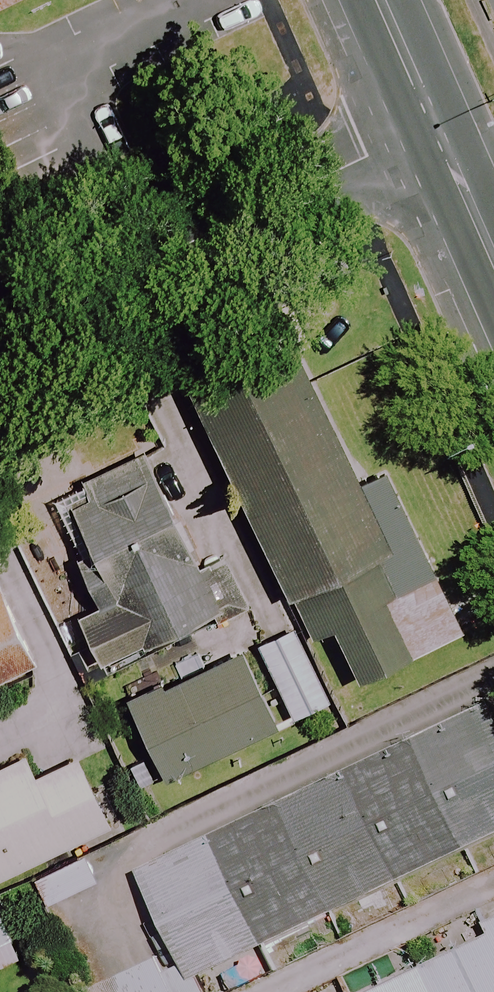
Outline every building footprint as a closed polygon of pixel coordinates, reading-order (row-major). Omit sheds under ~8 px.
[(386,494),(324,357),(226,400),(321,612),(339,604),(376,687),(484,638),(413,482),(386,494)] [(101,669),(239,604),(219,562),(198,572),(142,454),(45,499),(96,608),(77,617),(101,669)] [(0,591),(0,682),(31,670),(0,591)] [(296,631),(257,649),(290,720),(329,702),(296,631)] [(272,732),(237,655),(128,705),(163,782),(272,732)] [(156,869),(202,971),(493,839),(493,716),(156,869)] [(21,756),(0,766),(0,879),(107,828),(74,760),(33,780),(21,756)] [(93,884),(82,858),(31,880),(43,907),(93,884)] [(23,958),(0,914),(0,970),(23,958)] [(350,991),(493,991),(493,927),(350,991)]
